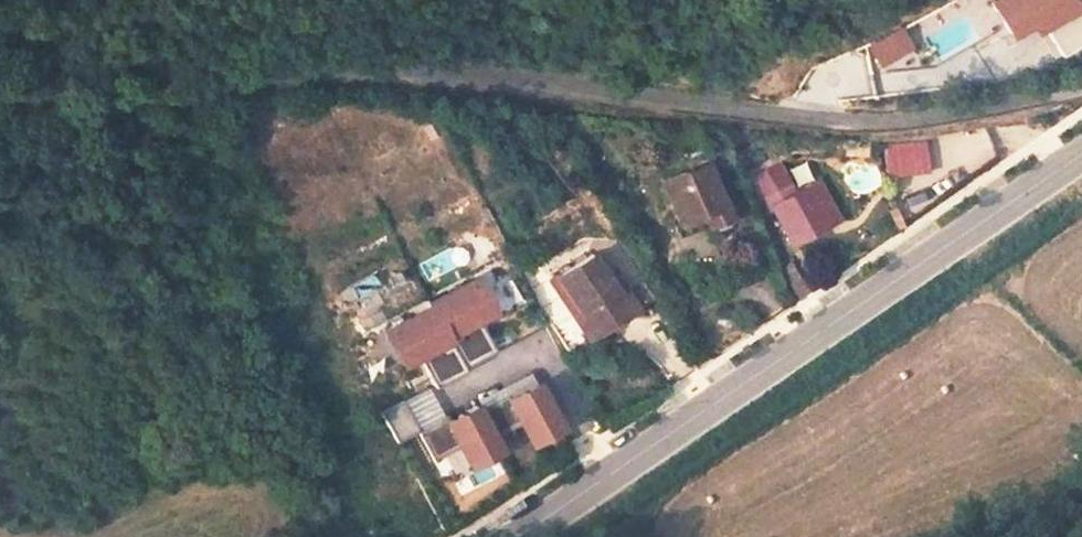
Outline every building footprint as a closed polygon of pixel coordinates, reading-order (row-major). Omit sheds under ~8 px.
[(1062,57),(1081,47),(1081,0),(996,0),(1017,41),(1046,26),(1062,57)] [(708,159),(663,177),(680,218),(703,209),(708,221),(729,212),(708,159)] [(820,182),(775,206),(793,241),(830,223),(823,209),(832,205),(820,182)] [(789,183),(775,190),(779,198),(793,190),(789,183)] [(775,190),(762,197),(765,205),(779,198),(775,190)] [(832,205),(823,209),(830,223),(839,219),(832,205)] [(703,209),(680,218),(684,230),(708,221),(703,209)] [(599,283),(582,254),(547,273),(540,277),(547,290),(554,285),(576,326),(619,304),(606,279),(599,283)] [(485,274),(504,311),(518,305),(499,267),(485,274)] [(492,310),(476,279),(429,303),(431,306),(448,338),(478,322),(476,318),(492,310)] [(431,306),(385,330),(401,362),(417,354),(448,338),(431,306)] [(448,338),(462,365),(493,349),(478,322),(448,338)] [(448,338),(417,354),(434,385),(464,369),(462,365),(448,338)] [(559,426),(537,383),(508,398),(518,422),(529,442),(559,426)] [(417,431),(441,418),(426,389),(402,401),(417,431)] [(506,394),(477,409),(492,436),(518,422),(508,398),(506,394)] [(416,432),(417,431),(402,401),(378,414),(394,444),(416,432)] [(477,409),(475,405),(446,420),(458,445),(468,464),(498,448),(492,436),(477,409)] [(416,432),(431,459),(458,445),(446,420),(444,416),(441,418),(417,431),(416,432)]
